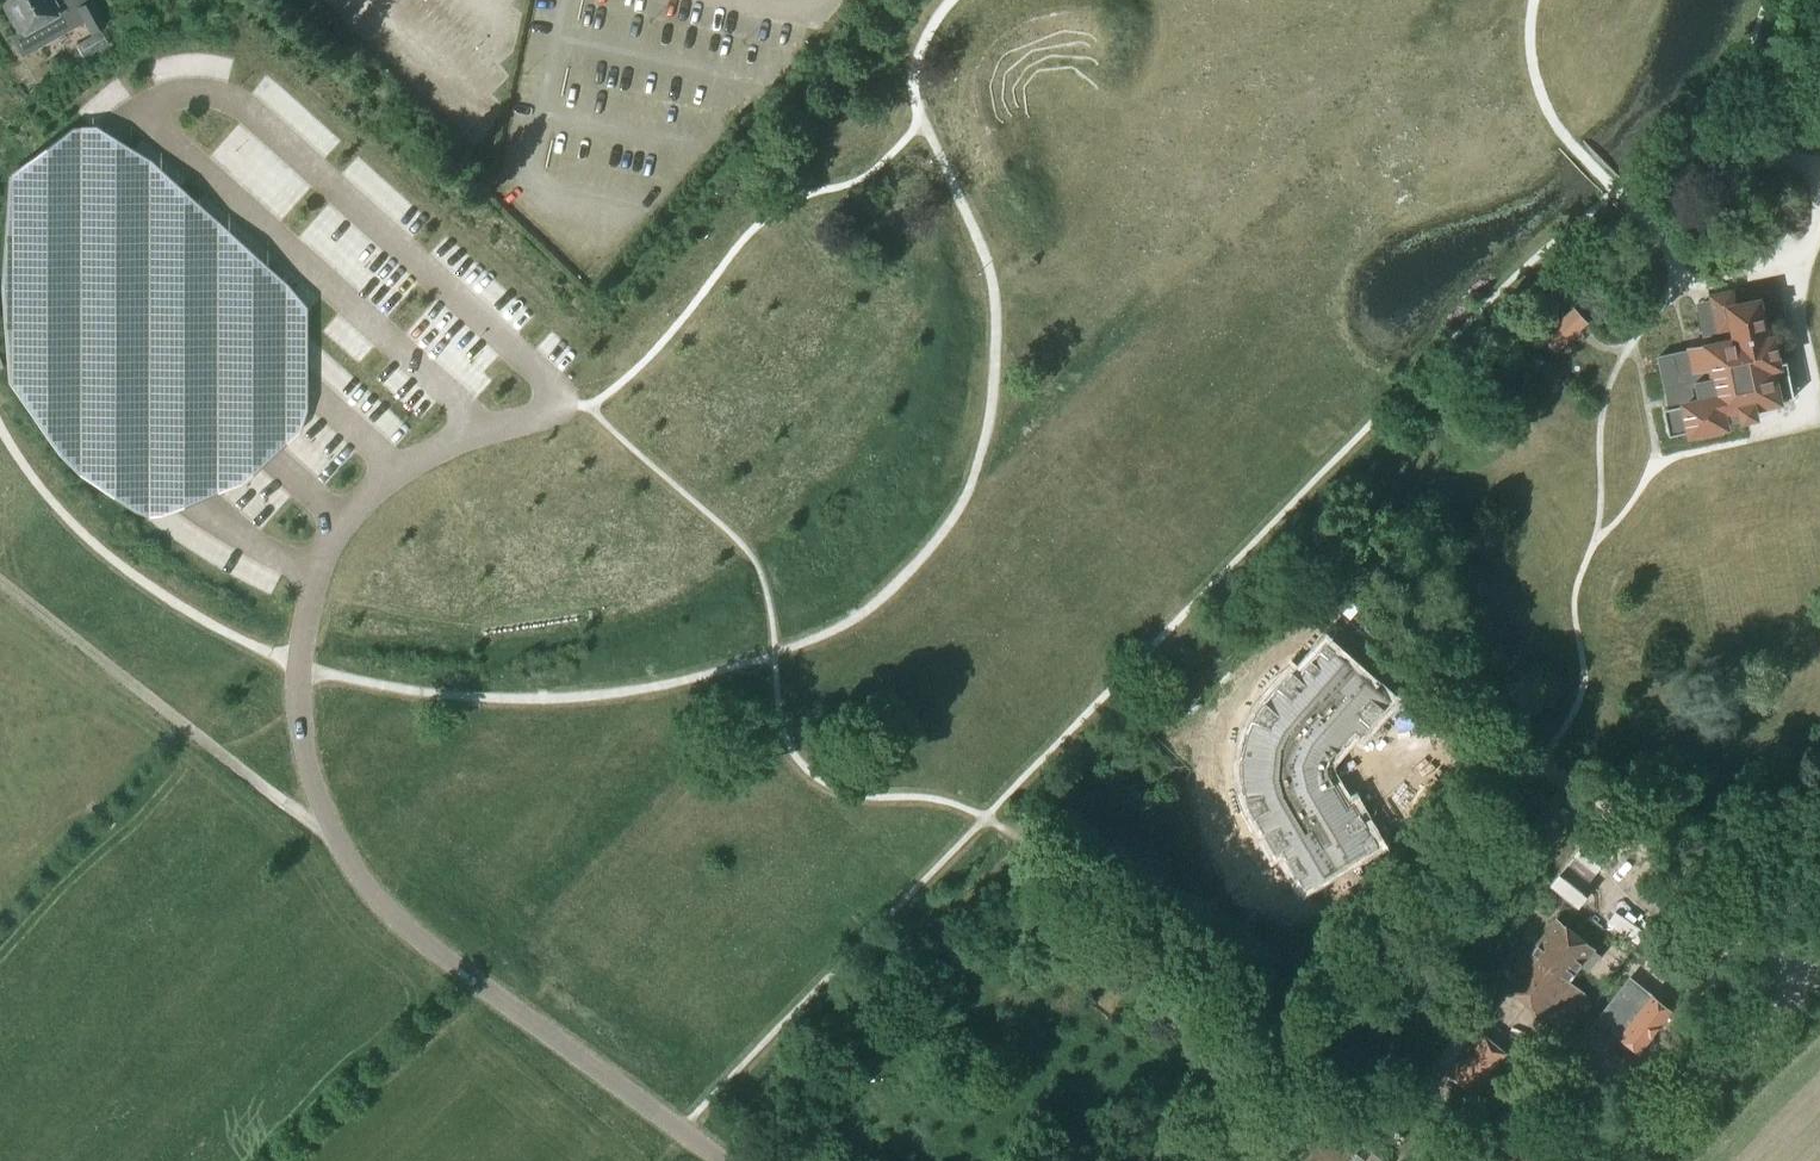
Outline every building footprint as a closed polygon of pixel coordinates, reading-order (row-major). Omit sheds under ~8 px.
[(20,30),(10,35),(22,57),(84,23),(90,35),(104,27),(89,1),(59,17),(50,0),(3,0),(20,30)] [(86,137),(69,133),(55,139),(41,149),(29,167),(19,190),(9,223),(6,253),(7,305),(12,331),(30,380),(47,411),(79,456),(113,491),(144,499),(169,499),(190,492),(212,482),(242,463),(268,440),(292,407),(297,382),(295,362),(293,350),(291,343),(281,323),(267,300),(86,137)] [(1735,307),(1732,294),(1715,298),(1716,302),(1701,305),(1707,333),(1723,330),(1726,343),(1659,357),(1667,395),(1663,396),(1666,412),(1687,407),(1693,434),(1700,432),(1701,437),(1722,433),(1721,428),(1727,427),(1727,424),(1758,417),(1756,407),(1796,399),(1789,363),(1780,365),(1774,333),(1768,334),(1761,302),(1735,307)] [(1557,351),(1588,325),(1575,309),(1544,335),(1557,351)] [(1273,722),(1266,756),(1268,786),(1275,805),(1293,838),(1302,852),(1309,847),(1353,904),(1423,841),(1379,787),(1374,790),(1364,772),(1360,754),(1363,736),(1371,727),(1401,696),(1410,702),(1446,656),(1380,606),(1378,605),(1340,646),(1333,642),(1308,669),(1287,697),(1273,722)] [(1148,852),(1142,858),(1142,863),(1154,873),(1158,873),(1164,866),(1164,862),(1153,851),(1148,852)] [(1580,964),(1592,949),(1593,948),(1558,920),(1532,952),(1527,948),(1503,979),(1548,1015),(1548,1014),(1563,1026),(1587,997),(1572,985),(1572,984),(1567,980),(1580,964)] [(1589,971),(1593,965),(1601,956),(1592,949),(1580,964),(1589,971)] [(1654,998),(1670,979),(1646,959),(1631,979),(1630,979),(1591,1027),(1601,1035),(1611,1023),(1615,1027),(1613,1030),(1638,1050),(1670,1011),(1654,998)] [(1465,1109),(1476,1095),(1509,1054),(1483,1033),(1450,1074),(1439,1088),(1465,1109)]
